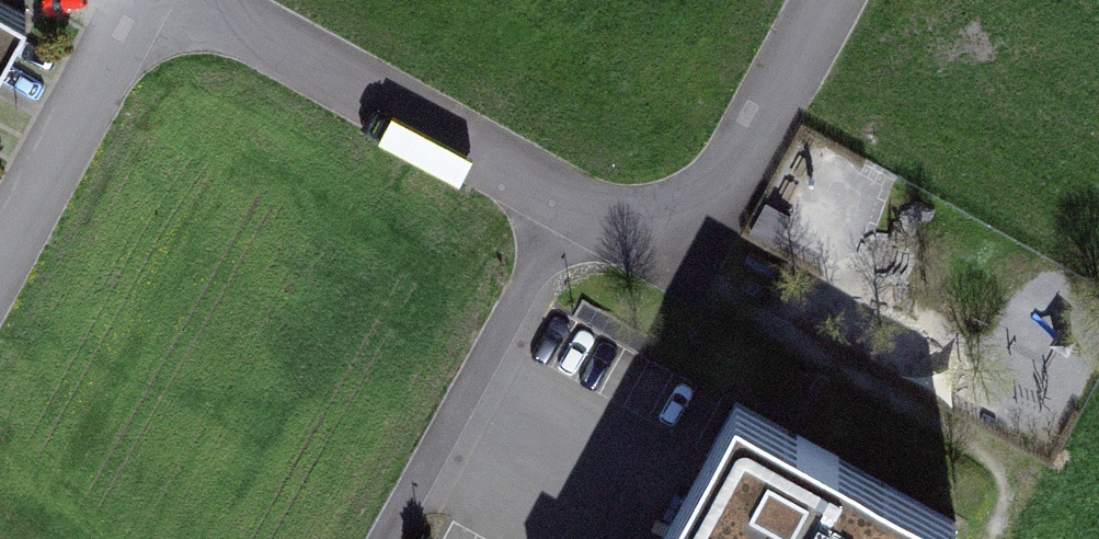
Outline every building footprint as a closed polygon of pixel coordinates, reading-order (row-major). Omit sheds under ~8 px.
[(28,0),(0,0),(0,53),(28,0)] [(689,386),(607,538),(925,538),(938,516),(689,386)]
